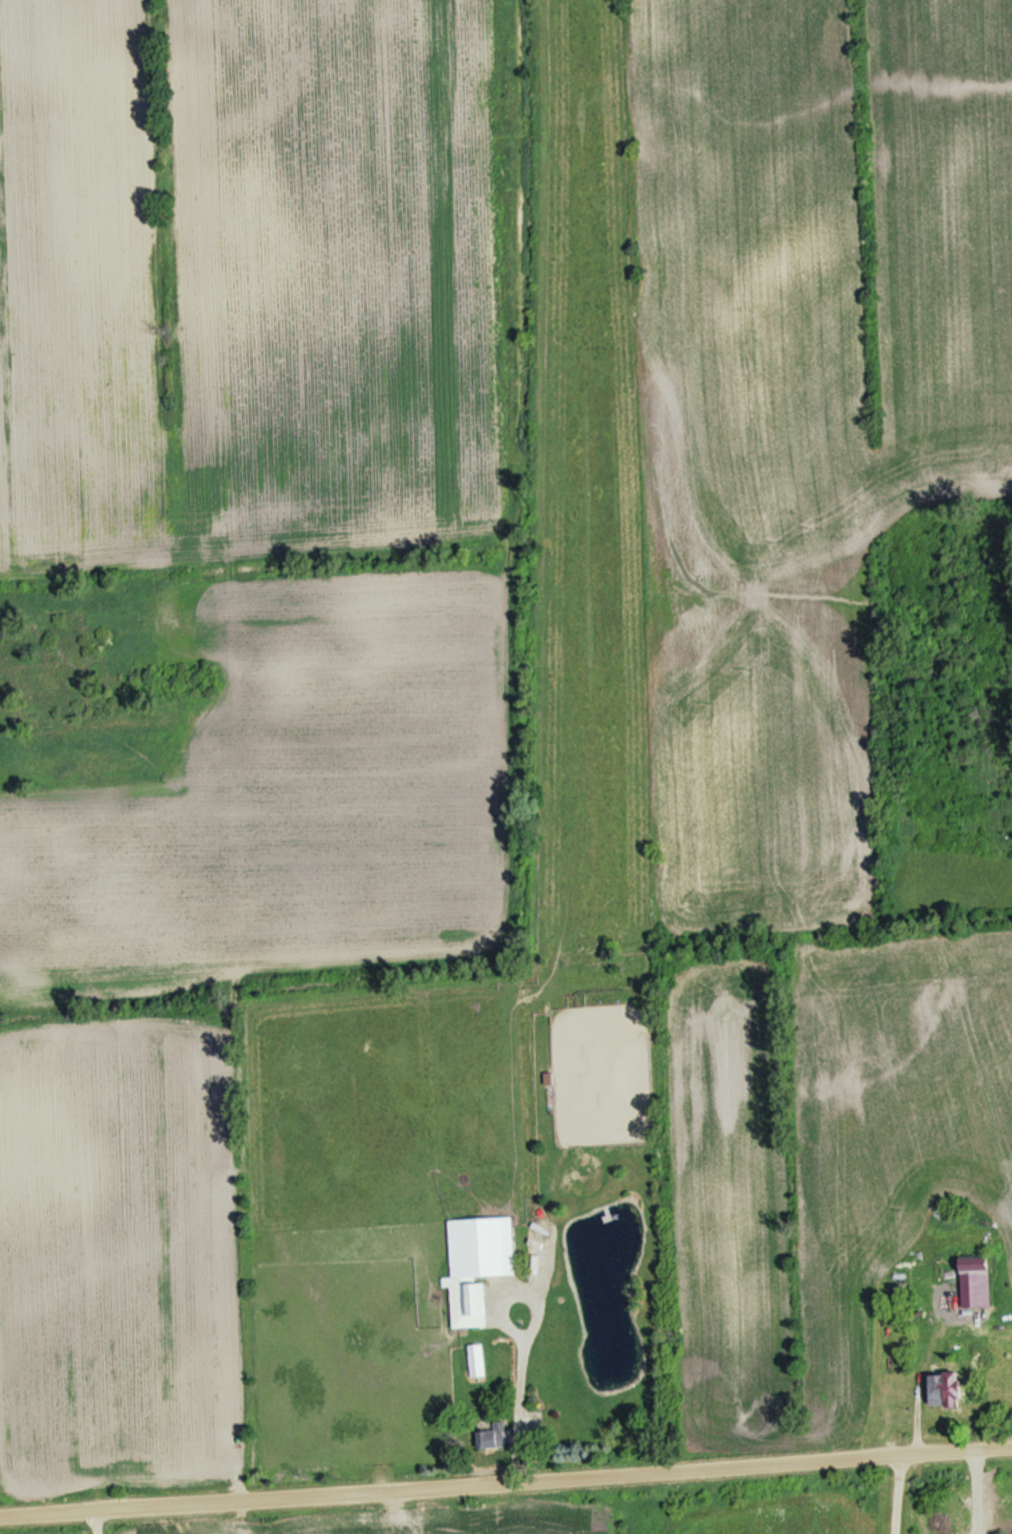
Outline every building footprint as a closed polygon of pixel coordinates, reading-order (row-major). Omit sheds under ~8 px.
[(513,1275),(511,1216),(447,1219),(449,1277),(440,1277),(441,1286),(449,1286),(451,1328),(486,1327),(483,1277),(513,1275)] [(990,1311),(989,1259),(962,1259),(963,1311),(990,1311)] [(947,1407),(947,1377),(931,1377),(931,1407),(947,1407)] [(503,1423),(478,1423),(478,1447),(503,1447),(503,1423)]
